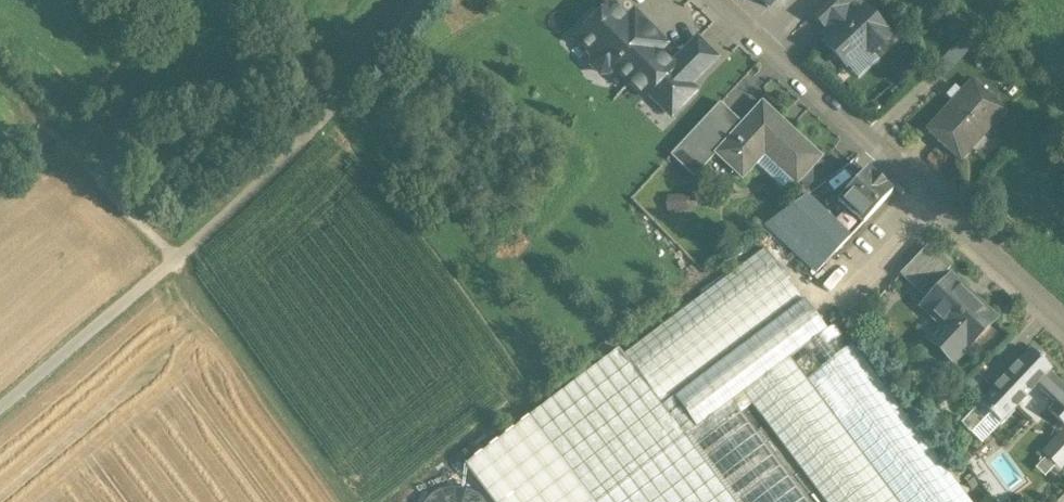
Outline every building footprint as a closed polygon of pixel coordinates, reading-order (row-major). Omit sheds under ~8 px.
[(768,11),(778,0),(757,0),(768,11)] [(814,17),(825,29),(827,27),(846,10),(854,2),(852,0),(832,0),(814,17)] [(626,21),(611,6),(575,41),(591,57),(590,65),(600,75),(608,74),(613,70),(642,100),(647,94),(669,116),(688,98),(681,92),(695,78),(677,60),(671,66),(657,52),(663,46),(633,15),(626,21)] [(890,39),(864,10),(854,19),(846,10),(827,27),(836,37),(825,46),(846,68),(866,49),(872,55),(890,39)] [(714,60),(695,42),(677,60),(695,78),(714,60)] [(968,57),(960,48),(935,70),(944,81),(968,57)] [(972,83),(928,131),(960,161),(1004,113),(972,83)] [(743,125),(720,104),(670,157),(694,179),(716,154),(743,125)] [(743,125),(716,154),(742,179),(755,165),(759,161),(753,155),(763,145),(782,162),(780,165),(780,168),(780,170),(782,172),(796,185),(800,182),(820,160),(821,158),(762,104),(743,125)] [(782,162),(763,145),(753,155),(759,161),(755,165),(788,194),(796,185),(782,172),(780,170),(780,168),(780,165),(782,162)] [(835,175),(820,160),(800,182),(811,192),(835,175)] [(891,193),(867,171),(839,201),(863,224),(891,193)] [(804,197),(766,226),(816,273),(849,239),(804,197)] [(668,199),(668,214),(688,213),(687,199),(668,199)] [(620,356),(617,352),(463,468),(488,501),(806,501),(740,414),(750,406),(823,501),(971,501),(835,323),(824,331),(762,249),(620,356)] [(951,271),(928,249),(901,277),(903,279),(910,272),(931,292),(951,271)] [(910,272),(903,279),(929,303),(935,296),(931,292),(910,272)] [(840,301),(858,287),(851,279),(833,293),(840,301)] [(969,295),(951,279),(935,296),(929,303),(922,310),(944,330),(949,335),(937,348),(931,342),(930,344),(954,367),(997,321),(995,319),(993,322),(967,298),(969,295)] [(995,319),(969,295),(967,298),(993,322),(995,319)] [(944,330),(931,342),(937,348),(949,335),(944,330)] [(980,404),(988,411),(986,413),(990,416),(991,415),(1001,424),(1036,386),(1055,404),(1063,395),(1063,387),(1049,373),(1051,370),(1042,362),(1044,360),(1041,357),(1039,359),(1030,350),(980,404)] [(1048,412),(1063,427),(1063,395),(1055,404),(1048,412)] [(1063,434),(1044,453),(1060,467),(1063,463),(1063,435),(1063,434)] [(451,489),(431,496),(426,501),(480,501),(473,494),(451,489)]
